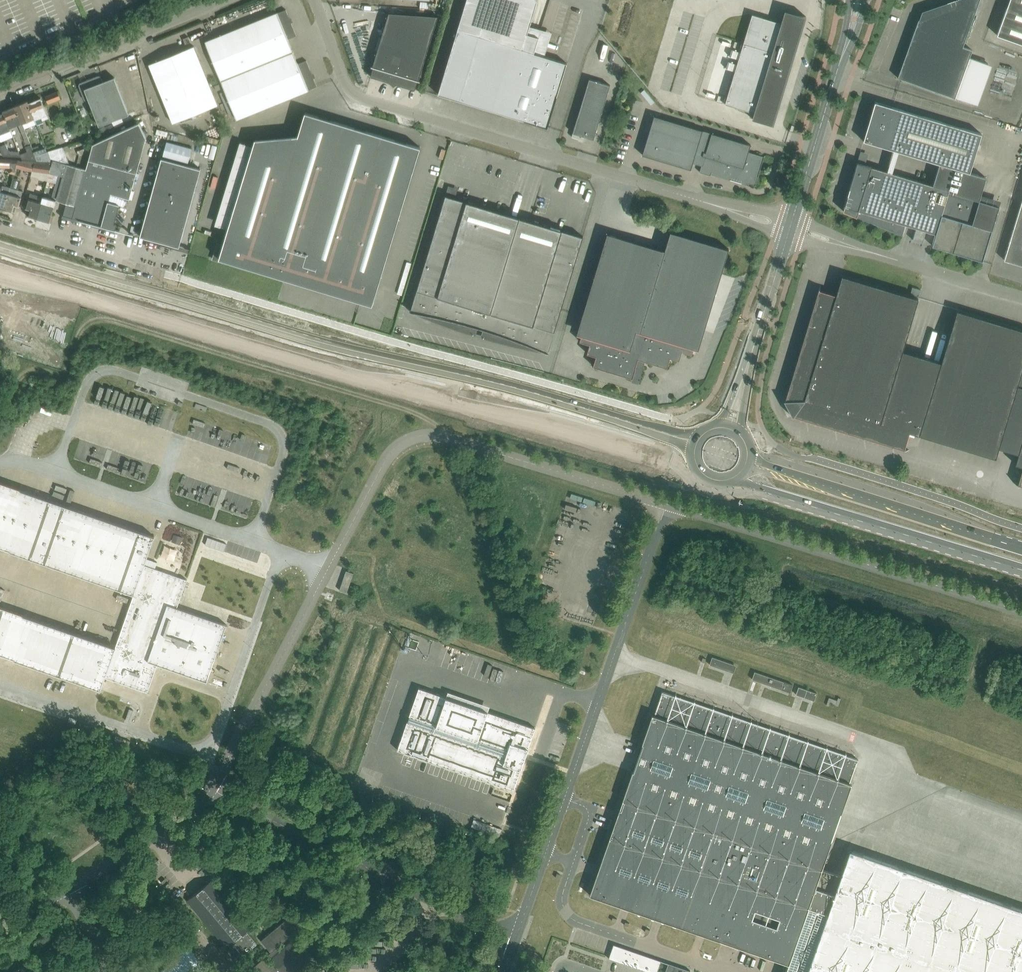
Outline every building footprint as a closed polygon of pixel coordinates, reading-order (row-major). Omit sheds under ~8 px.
[(438,94),(524,120),(524,121),(532,123),(531,123),(539,126),(539,125),(547,128),(567,63),(534,53),(538,38),(527,35),(537,1),(536,0),(466,0),(457,30),(441,85),(438,94)] [(955,98),(974,104),(988,64),(970,57),(972,50),(963,47),(979,0),(957,0),(955,8),(919,20),(918,19),(897,78),(898,78),(955,98)] [(1016,6),(1014,0),(1009,0),(997,35),(1021,44),(1021,8),(1016,6)] [(205,42),(221,80),(293,51),(288,39),(296,35),(286,9),(277,13),(277,12),(205,42)] [(751,14),(725,104),(754,112),(752,118),(773,125),(774,124),(773,123),(804,17),(805,18),(806,16),(784,10),(780,23),(751,14)] [(396,84),(415,89),(417,80),(419,80),(438,16),(389,13),(372,67),(373,67),(370,76),(387,81),(388,81),(389,82),(391,83),(392,85),(393,85),(393,86),(396,84)] [(688,31),(688,53),(696,53),(696,45),(700,45),(707,45),(707,40),(711,40),(712,32),(688,31)] [(149,64),(173,123),(218,105),(194,46),(149,64)] [(293,51),(221,80),(236,119),(309,90),(308,90),(317,86),(306,60),(298,64),(293,51)] [(80,83),(79,85),(85,100),(87,101),(89,100),(99,126),(129,114),(114,77),(103,82),(101,77),(98,76),(80,83)] [(610,85),(589,79),(571,137),(584,140),(585,137),(594,139),(610,85)] [(45,96),(48,103),(61,98),(58,91),(45,96)] [(28,101),(27,101),(34,118),(35,120),(42,117),(43,120),(49,118),(41,98),(28,103),(28,101)] [(27,101),(15,106),(22,123),(34,118),(27,101)] [(895,150),(891,162),(897,164),(901,152),(939,164),(936,176),(982,190),(986,177),(970,172),(981,134),(875,102),(872,111),(875,111),(873,117),(875,117),(863,141),(895,150)] [(3,111),(4,113),(9,128),(22,123),(15,106),(3,111)] [(253,147),(255,140),(255,139),(223,244),(217,243),(212,258),(284,280),(284,278),(372,305),(420,147),(305,112),(291,158),(253,147)] [(4,113),(0,114),(0,134),(10,130),(9,128),(4,113)] [(711,172),(749,183),(755,185),(764,156),(748,152),(751,144),(741,142),(654,115),(653,117),(648,115),(643,133),(648,134),(642,155),(691,169),(696,153),(704,156),(699,172),(710,175),(711,172)] [(66,164),(57,198),(58,201),(61,202),(67,203),(63,215),(115,229),(117,224),(114,224),(119,205),(123,206),(130,199),(132,199),(134,191),(132,190),(146,138),(139,123),(93,144),(86,169),(69,165),(66,164)] [(163,156),(188,163),(192,149),(167,142),(163,156)] [(22,160),(35,161),(37,161),(35,156),(33,150),(30,143),(24,144),(27,152),(20,154),(22,160)] [(20,157),(19,151),(8,151),(5,144),(0,146),(0,149),(3,156),(20,157)] [(45,146),(33,150),(35,156),(48,152),(45,146)] [(52,162),(53,162),(68,163),(62,147),(48,152),(52,162)] [(37,161),(52,162),(48,152),(35,156),(37,161)] [(161,158),(140,236),(144,237),(143,240),(144,240),(145,238),(179,247),(201,169),(161,158)] [(16,168),(18,160),(0,159),(0,160),(0,168),(10,168),(8,174),(13,176),(16,168)] [(16,168),(32,172),(35,161),(22,160),(22,161),(18,160),(16,168)] [(35,161),(33,170),(50,173),(53,162),(52,162),(37,161),(35,161)] [(52,197),(57,198),(66,164),(69,165),(68,163),(53,162),(50,173),(47,181),(56,183),(52,197)] [(897,164),(891,162),(888,173),(871,168),(871,167),(867,165),(857,162),(843,211),(902,235),(907,220),(918,223),(913,240),(922,243),(927,226),(937,229),(932,246),(983,261),(999,206),(979,200),(982,190),(936,176),(933,186),(894,175),(897,164)] [(4,208),(10,187),(3,185),(2,187),(0,186),(0,207),(4,208)] [(10,187),(4,208),(15,211),(17,205),(19,206),(21,196),(22,193),(23,191),(10,187)] [(37,218),(43,196),(30,192),(28,198),(26,208),(28,208),(26,215),(37,218)] [(473,326),(485,329),(491,331),(498,333),(511,338),(517,340),(523,343),(530,345),(542,350),(548,353),(549,352),(548,352),(583,236),(445,195),(410,310),(409,311),(417,312),(424,314),(431,315),(438,317),(445,318),(452,320),(459,322),(466,324),(473,326)] [(43,196),(37,218),(50,222),(56,200),(43,196)] [(1004,260),(1021,265),(1021,200),(1004,260)] [(593,366),(632,378),(636,367),(635,367),(638,358),(667,367),(670,357),(679,360),(682,351),(692,354),(698,334),(703,336),(729,249),(670,231),(664,250),(607,233),(581,320),(585,321),(580,341),(590,344),(587,353),(596,356),(593,366)] [(1018,385),(1021,371),(1021,330),(957,310),(941,362),(903,350),(918,298),(842,275),(836,295),(819,290),(821,285),(820,285),(815,300),(814,301),(815,303),(807,329),(805,330),(806,332),(798,358),(796,358),(797,360),(789,386),(788,387),(789,389),(785,400),(784,400),(793,417),(794,416),(805,419),(806,421),(807,420),(833,428),(834,429),(836,428),(862,436),(863,438),(865,437),(891,445),(892,447),(894,446),(909,451),(909,450),(905,448),(910,432),(996,458),(999,448),(1018,385)] [(910,294),(919,296),(921,289),(912,287),(910,294)] [(1018,385),(999,448),(1018,453),(1015,464),(1021,466),(1021,386),(1018,385)] [(1018,483),(1013,481),(1013,482),(1021,485),(1021,468),(1018,483)] [(148,692),(156,667),(150,665),(151,662),(157,664),(207,681),(227,625),(227,624),(177,607),(171,605),(172,603),(178,605),(187,579),(177,576),(144,565),(146,561),(147,558),(154,536),(0,482),(0,547),(133,594),(115,646),(0,606),(0,654),(101,689),(105,677),(148,692)] [(205,544),(224,551),(226,544),(208,537),(205,544)] [(339,590),(347,592),(353,573),(346,571),(339,590)] [(710,664),(729,671),(732,663),(712,657),(710,664)] [(755,671),(752,679),(758,681),(762,682),(781,689),(790,692),(793,685),(784,681),(755,671)] [(397,750),(514,790),(535,728),(419,687),(397,750)] [(796,694),(814,701),(817,693),(799,687),(796,694)] [(850,850),(841,875),(822,869),(831,843),(850,789),(848,788),(859,758),(662,691),(654,715),(652,714),(642,744),(643,744),(634,771),(633,771),(622,800),(624,801),(621,809),(619,809),(590,895),(600,898),(600,897),(714,936),(713,938),(760,954),(761,952),(789,962),(785,971),(1021,971),(1021,909),(850,850)] [(126,718),(130,720),(134,708),(130,707),(126,718)] [(96,812),(80,796),(74,802),(90,818),(96,812)] [(471,827),(499,836),(502,829),(474,819),(471,827)] [(235,952),(250,970),(256,965),(253,962),(251,964),(243,955),(257,943),(247,930),(253,925),(213,878),(186,900),(226,948),(229,945),(235,952)] [(248,971),(291,971),(311,955),(296,938),(271,959),(276,965),(274,967),(268,959),(280,950),(277,947),(306,923),(296,911),(261,940),(271,952),(262,959),(271,970),(270,970),(262,960),(256,965),(250,970),(248,971)] [(341,952),(346,958),(357,949),(352,943),(341,952)] [(649,971),(690,971),(613,944),(608,958),(649,971)] [(196,955),(190,948),(161,971),(201,971),(207,968),(196,955)] [(131,963),(135,968),(143,961),(139,956),(131,963)] [(135,968),(139,971),(147,965),(143,961),(135,968)] [(102,965),(101,963),(95,968),(95,969),(92,971),(103,971),(106,970),(102,965)]
